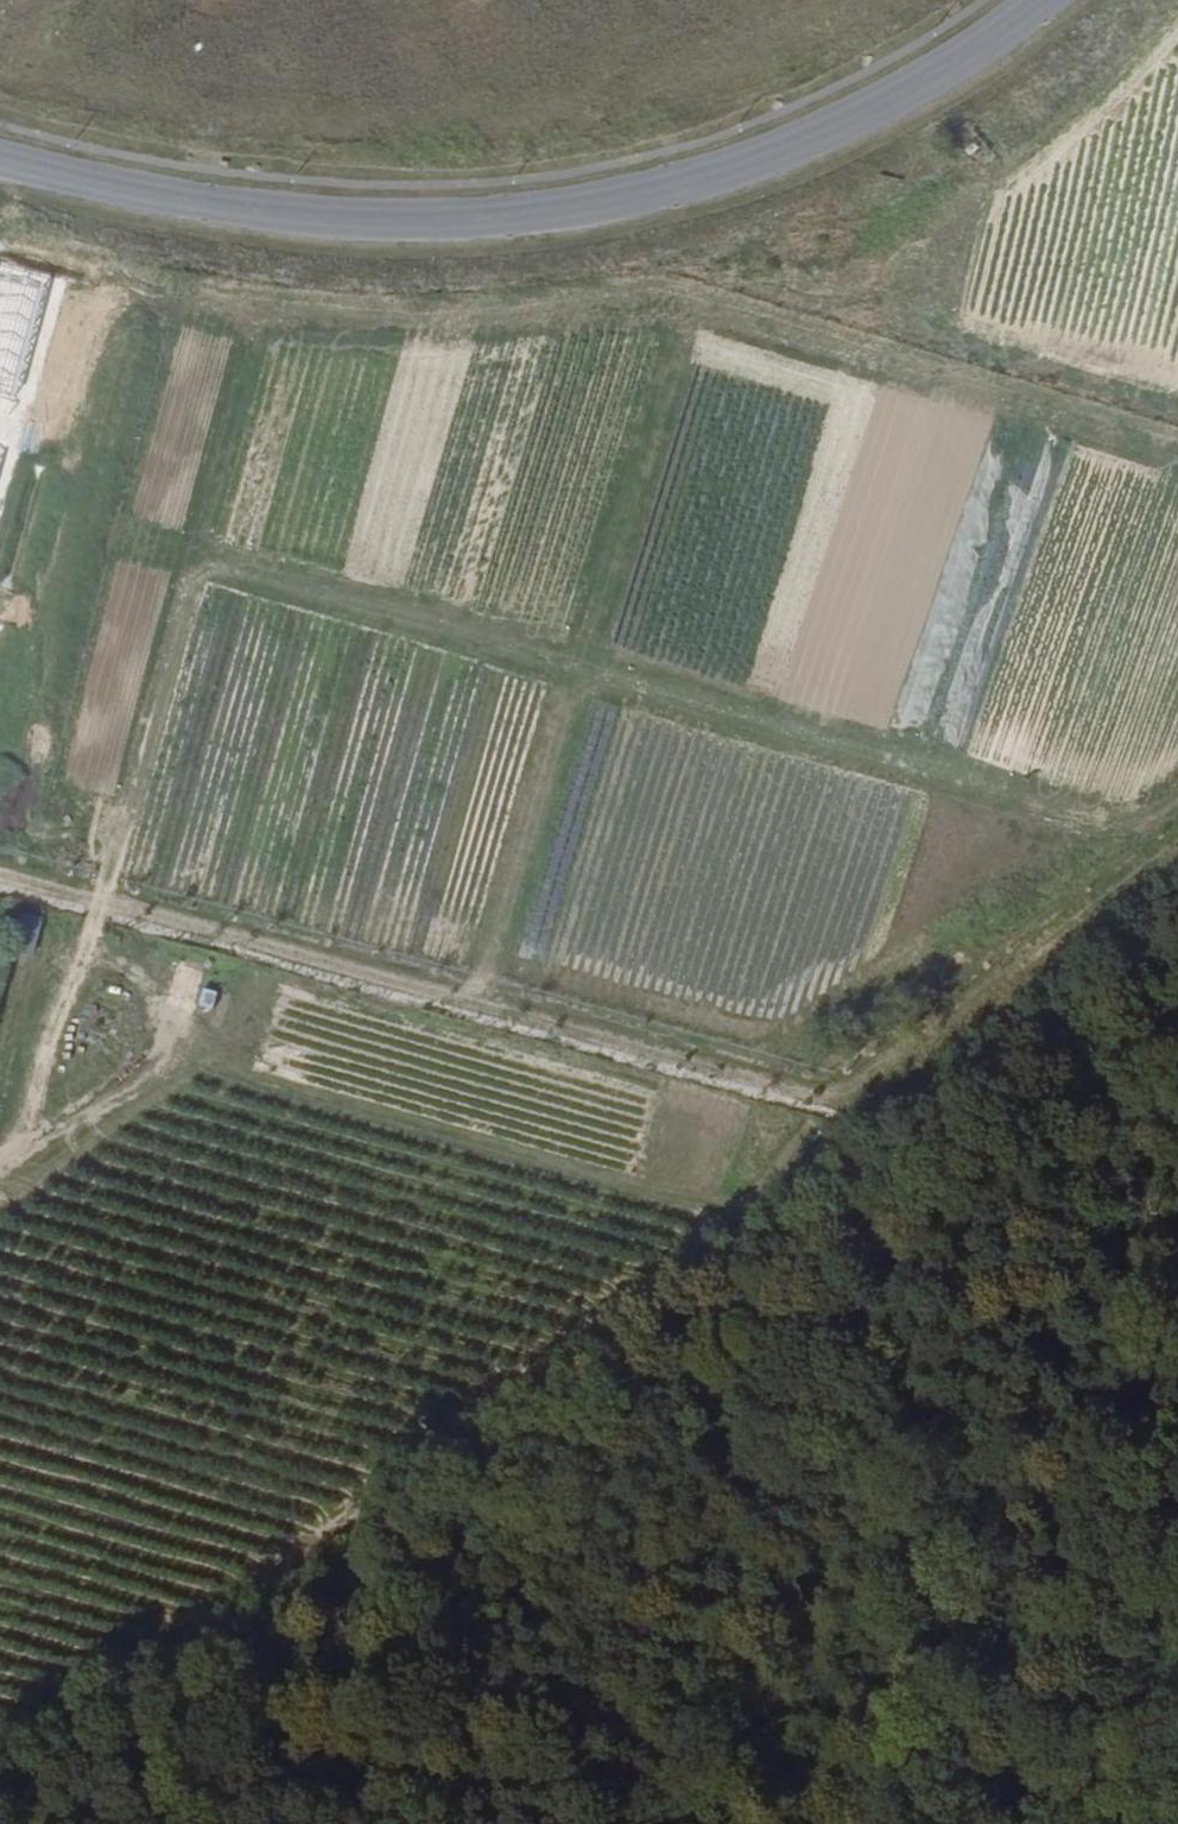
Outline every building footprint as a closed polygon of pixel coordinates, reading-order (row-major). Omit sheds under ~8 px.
[(0,273),(0,396),(9,399),(41,285),(0,273)]
